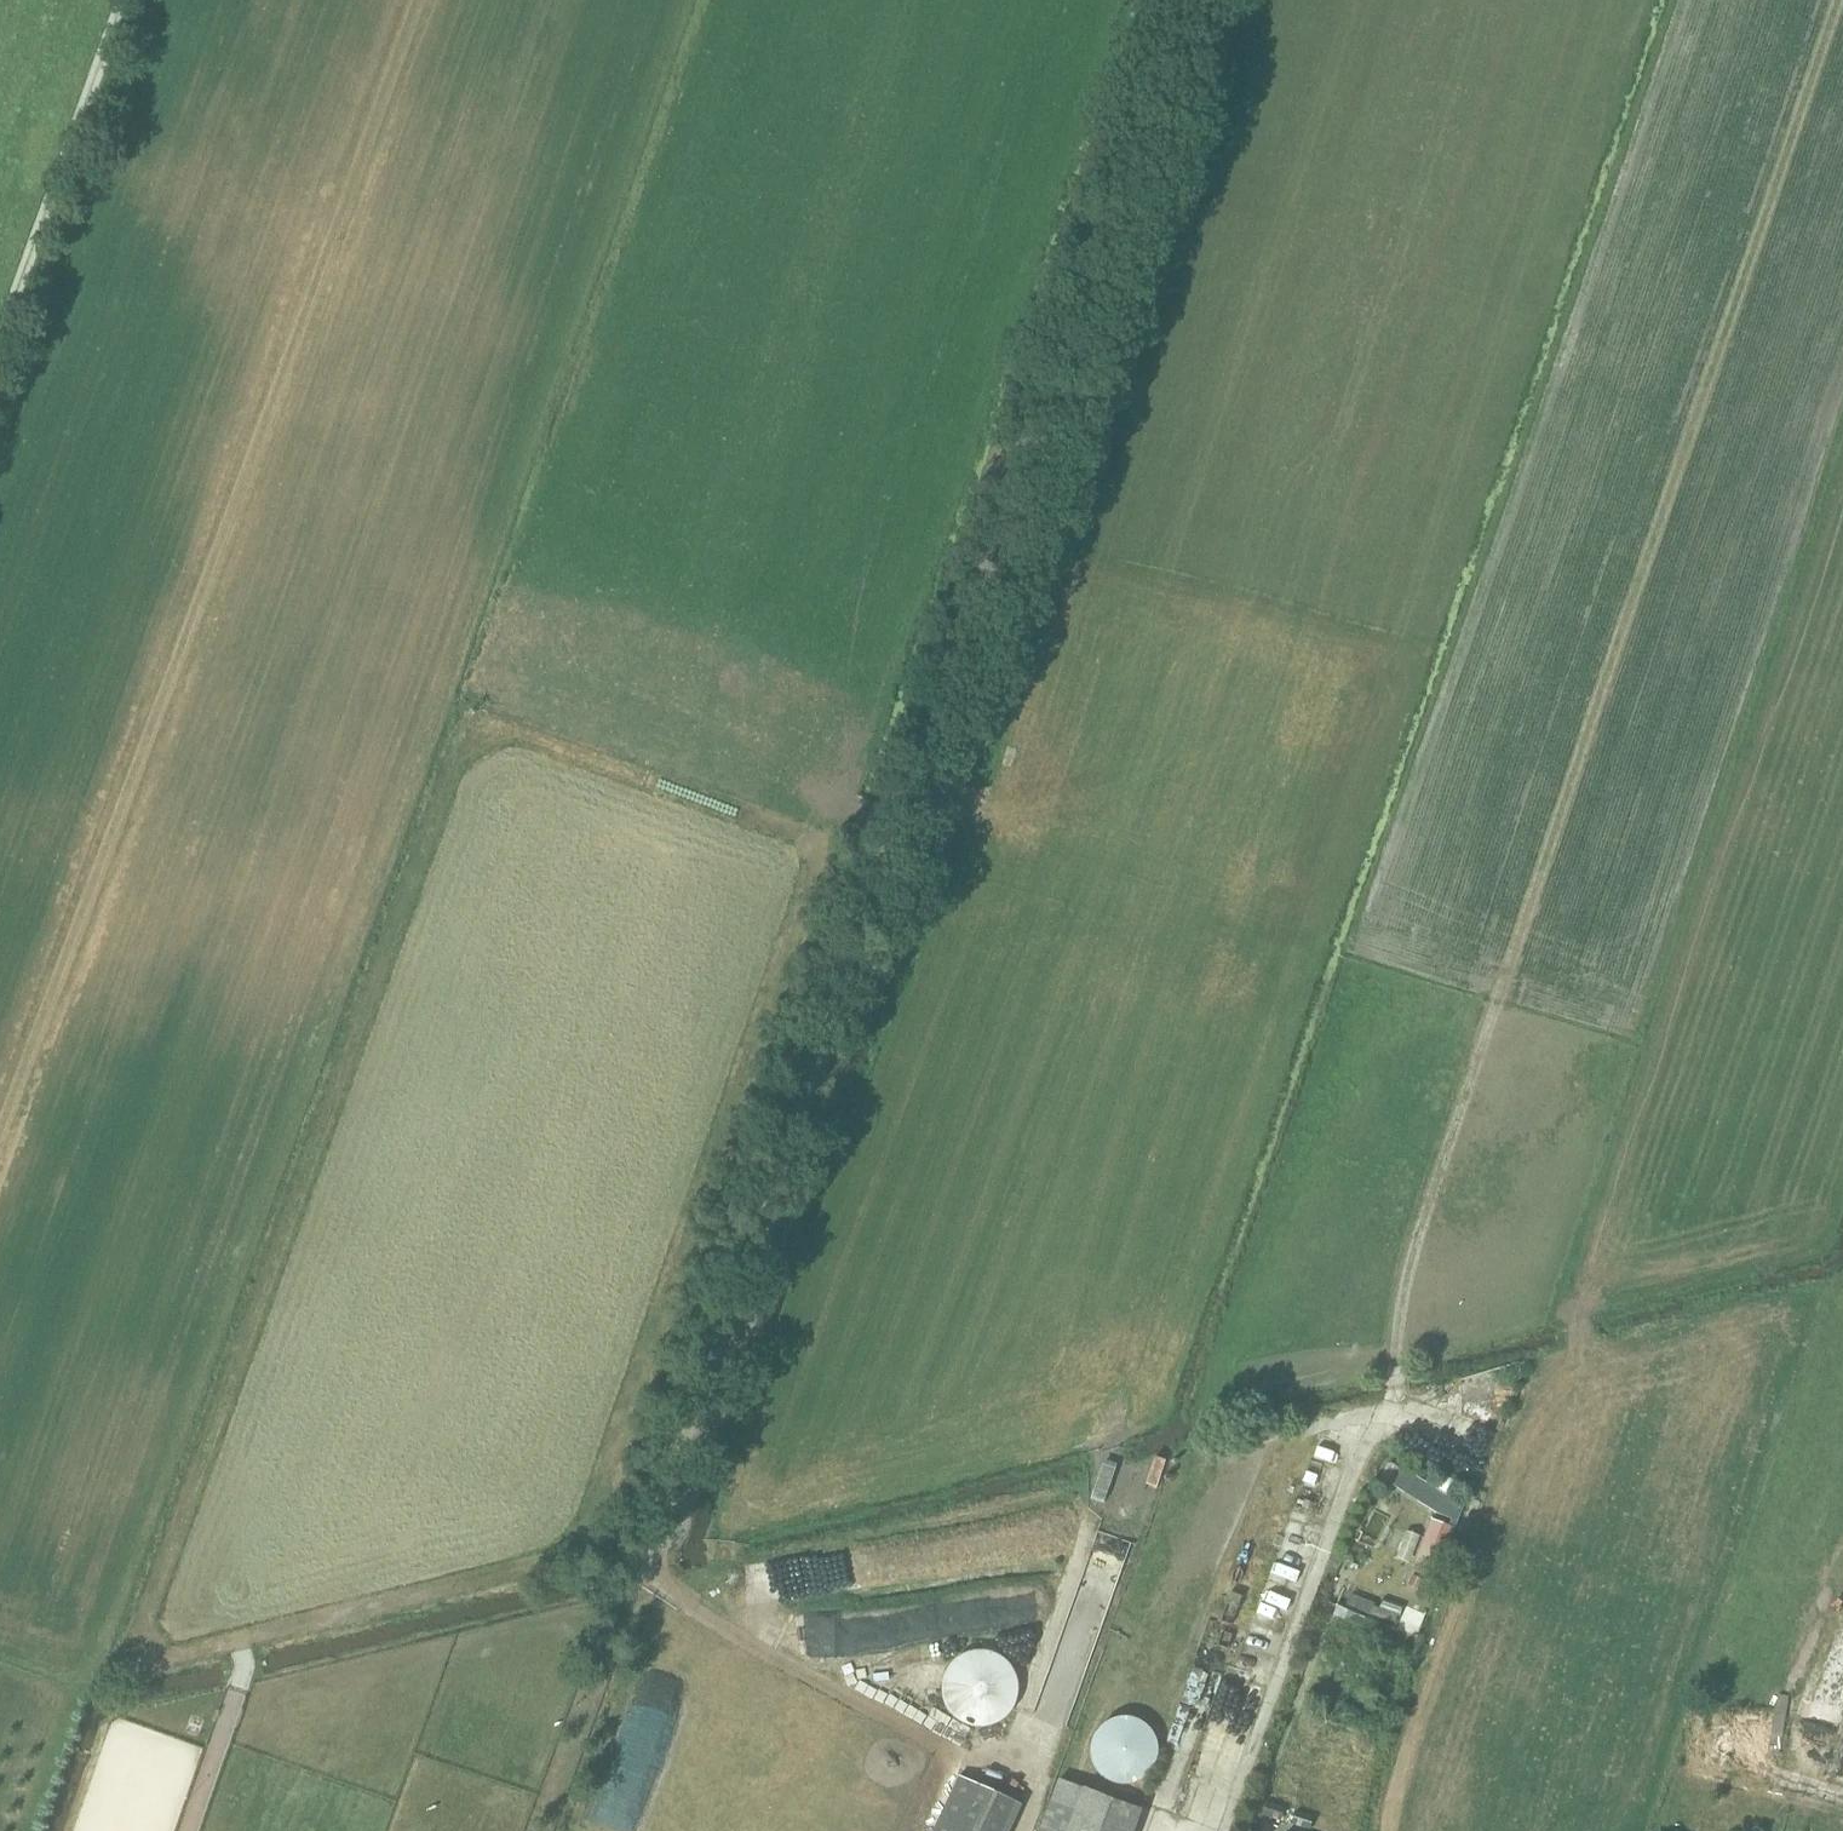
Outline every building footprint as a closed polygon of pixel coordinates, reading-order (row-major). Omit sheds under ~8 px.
[(1390,1461),(1382,1476),(1394,1483),(1438,1511),(1453,1518),(1451,1526),(1432,1519),(1414,1565),(1438,1575),(1456,1528),(1458,1529),(1463,1513),(1466,1504),(1450,1497),(1390,1461)] [(948,1670),(945,1676),(944,1682),(943,1689),(944,1695),(945,1701),(948,1707),(951,1712),(955,1716),(960,1720),(966,1723),(972,1725),(978,1726),(984,1726),(990,1725),(996,1723),(1001,1720),(1006,1716),(1010,1712),(1014,1707),(1016,1701),(1018,1695),(1018,1689),(1018,1682),(1016,1676),(1013,1670),(1010,1665),(1005,1660),(1000,1656),(994,1653),(987,1652),(981,1651),(974,1652),(968,1653),(962,1656),(957,1660),(952,1665),(948,1670)] [(1154,1755),(1154,1754),(1154,1748),(1152,1742),(1149,1736),(1145,1732),(1137,1727),(1129,1724),(1124,1724),(1118,1725),(1113,1726),(1108,1729),(1104,1733),(1098,1742),(1096,1748),(1095,1754),(1097,1764),(1099,1768),(1104,1774),(1108,1778),(1113,1781),(1123,1783),(1130,1783),(1134,1782),(1140,1779),(1145,1775),(1151,1767),(1154,1761),(1154,1755)] [(932,1830),(1010,1830),(1022,1806),(959,1775),(932,1830)] [(1142,1810),(1060,1779),(1040,1830),(1135,1830),(1142,1810)] [(1267,1802),(1263,1815),(1281,1821),(1285,1807),(1267,1802)] [(1314,1817),(1295,1811),(1291,1823),(1310,1829),(1314,1817)] [(1258,1830),(1271,1830),(1272,1825),(1261,1821),(1258,1830)]
